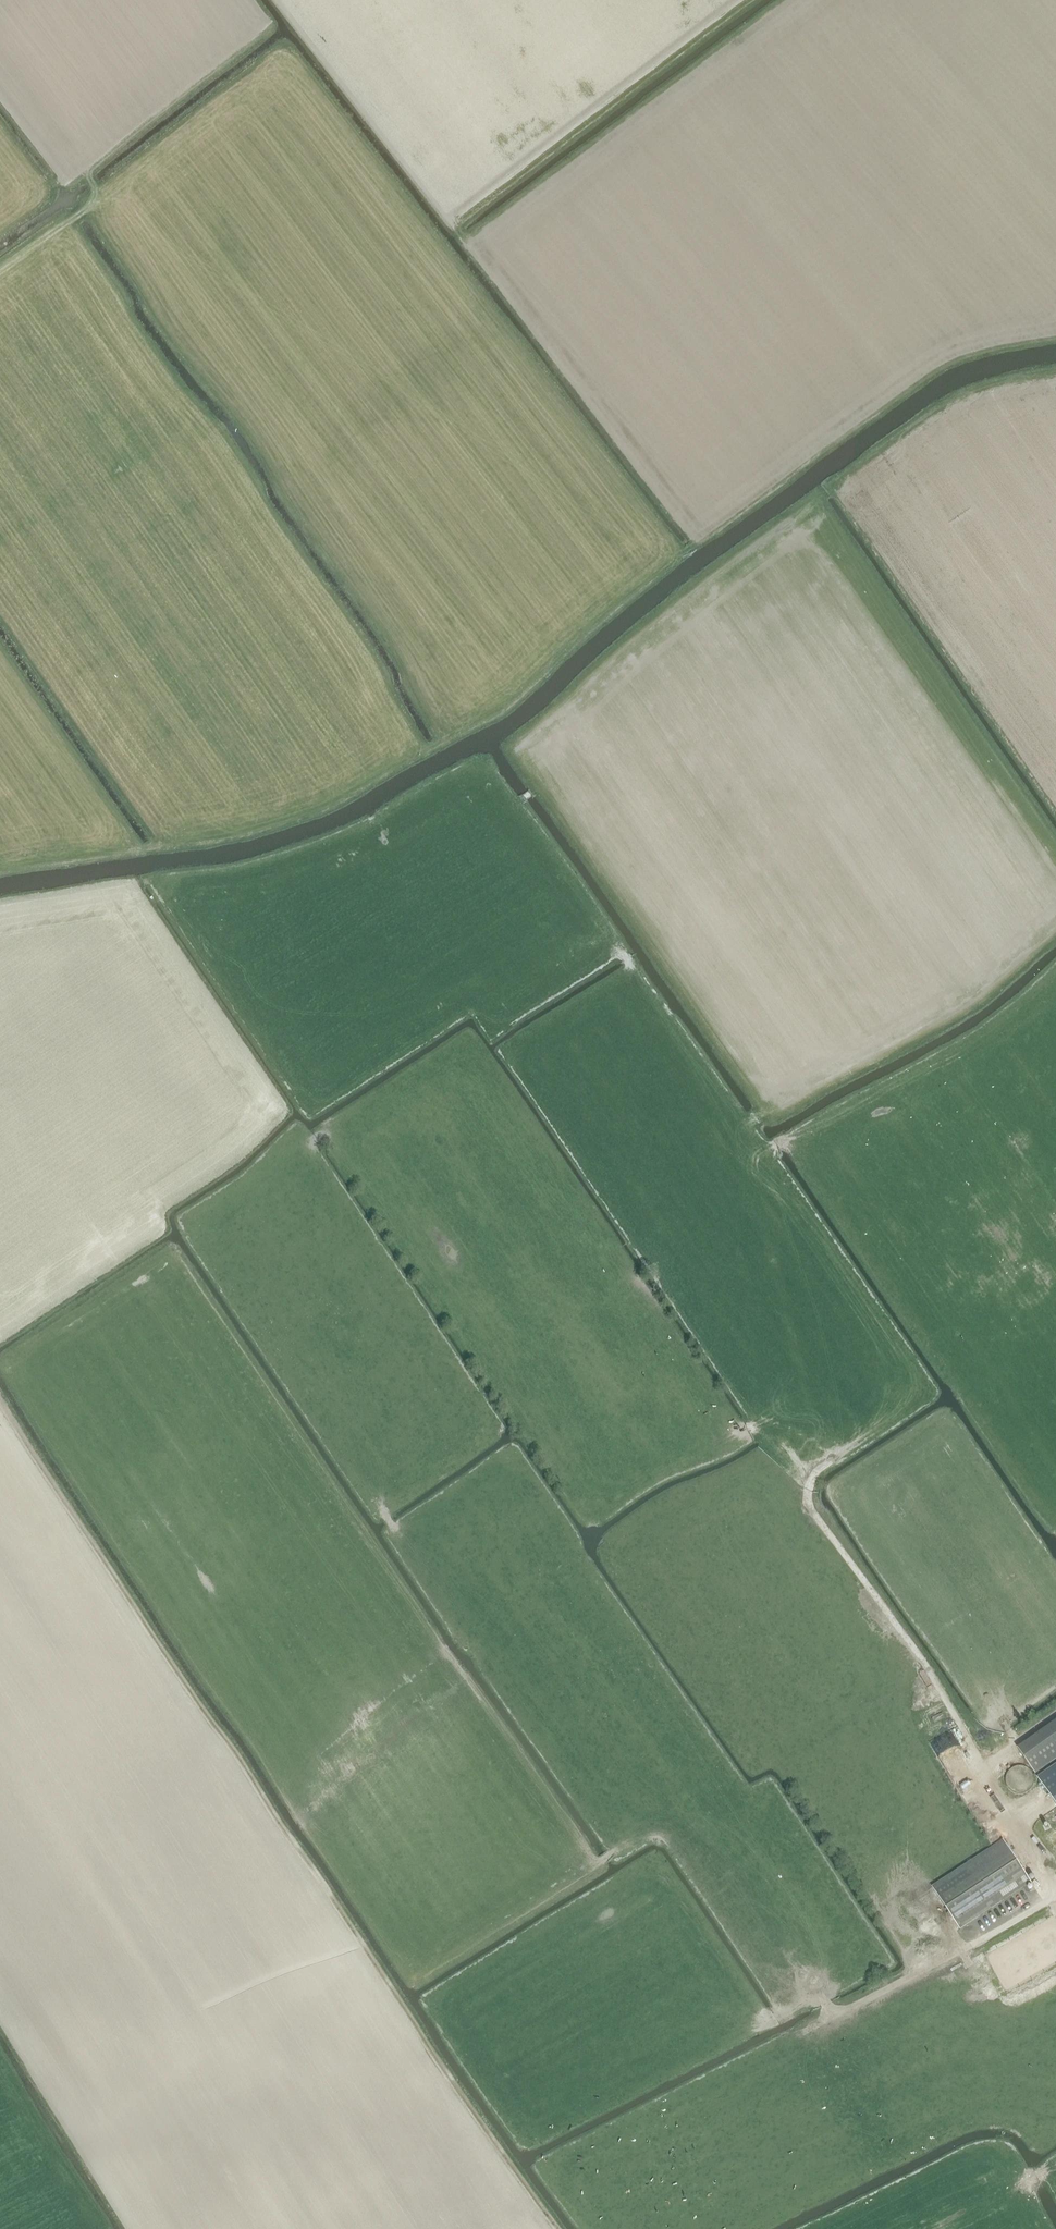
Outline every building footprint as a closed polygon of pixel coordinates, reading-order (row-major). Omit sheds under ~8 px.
[(1019,1750),(1035,1773),(1055,1758),(1055,1724),(1019,1750)] [(1016,1794),(1018,1794),(1021,1794),(1023,1794),(1026,1793),(1028,1792),(1030,1791),(1031,1789),(1033,1787),(1034,1785),(1034,1782),(1034,1780),(1034,1778),(1033,1775),(1032,1773),(1031,1771),(1029,1770),(1028,1768),(1025,1767),(1023,1766),(1021,1766),(1018,1766),(1016,1767),(1014,1768),(1012,1769),(1010,1771),(1008,1772),(1007,1774),(1006,1777),(1006,1779),(1006,1781),(1007,1784),(1007,1786),(1009,1788),(1010,1790),(1012,1792),(1014,1793),(1016,1794)] [(1055,1804),(1055,1767),(1039,1779),(1055,1804)] [(932,1887),(959,1929),(1030,1882),(1003,1840),(932,1887)]
